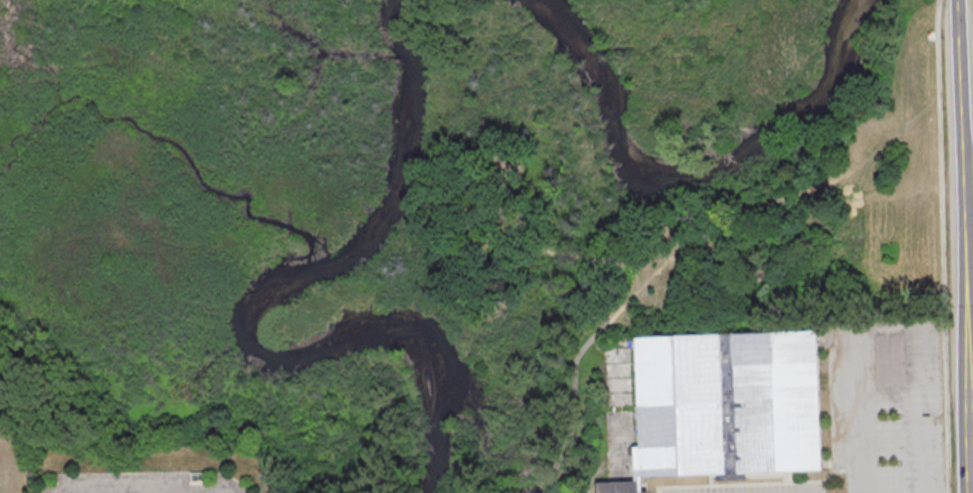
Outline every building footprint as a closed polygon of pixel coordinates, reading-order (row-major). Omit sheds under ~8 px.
[(782,475),(644,480),(639,337),(777,334),(782,475)] [(645,483),(645,492),(601,492),(601,485),(645,483)]
